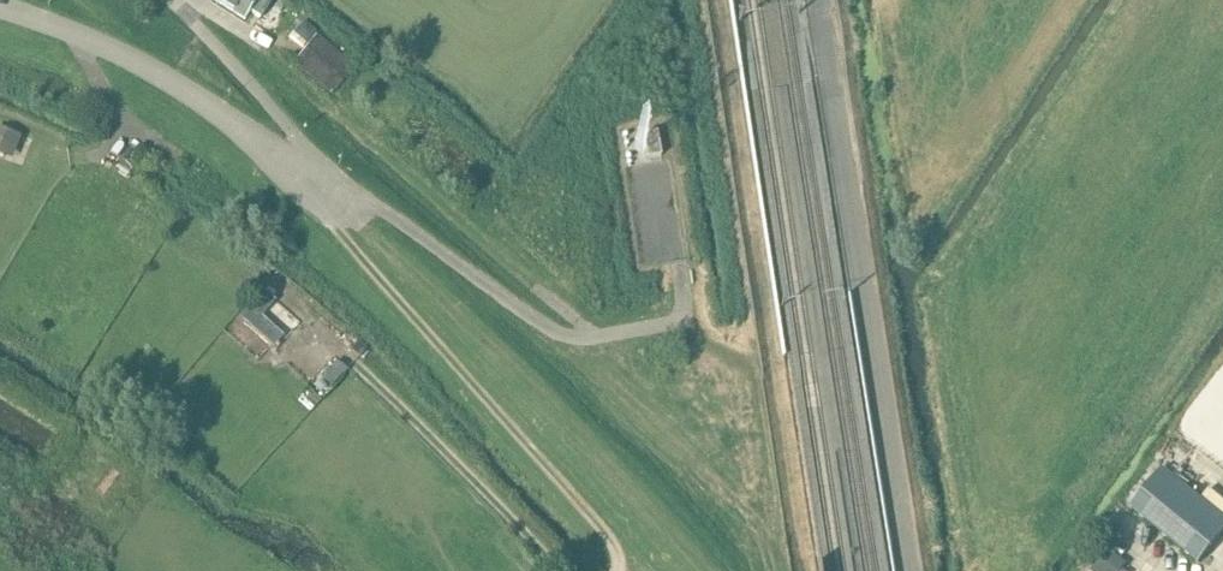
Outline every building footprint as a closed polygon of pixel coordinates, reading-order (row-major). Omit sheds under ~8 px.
[(244,20),(249,13),(259,19),(272,0),(213,0),(244,20)] [(354,69),(316,37),(294,62),(332,95),(354,69)] [(5,159),(14,136),(0,131),(0,157),(5,159)] [(657,133),(643,136),(647,159),(661,157),(657,133)] [(239,318),(273,349),(284,337),(261,317),(276,301),(264,291),(239,318)] [(336,361),(321,379),(332,388),(347,371),(337,362),(336,361)] [(1197,563),(1222,533),(1222,519),(1161,469),(1129,507),(1197,563)] [(1092,567),(1097,570),(1114,570),(1122,562),(1108,550),(1093,567),(1092,567)]
